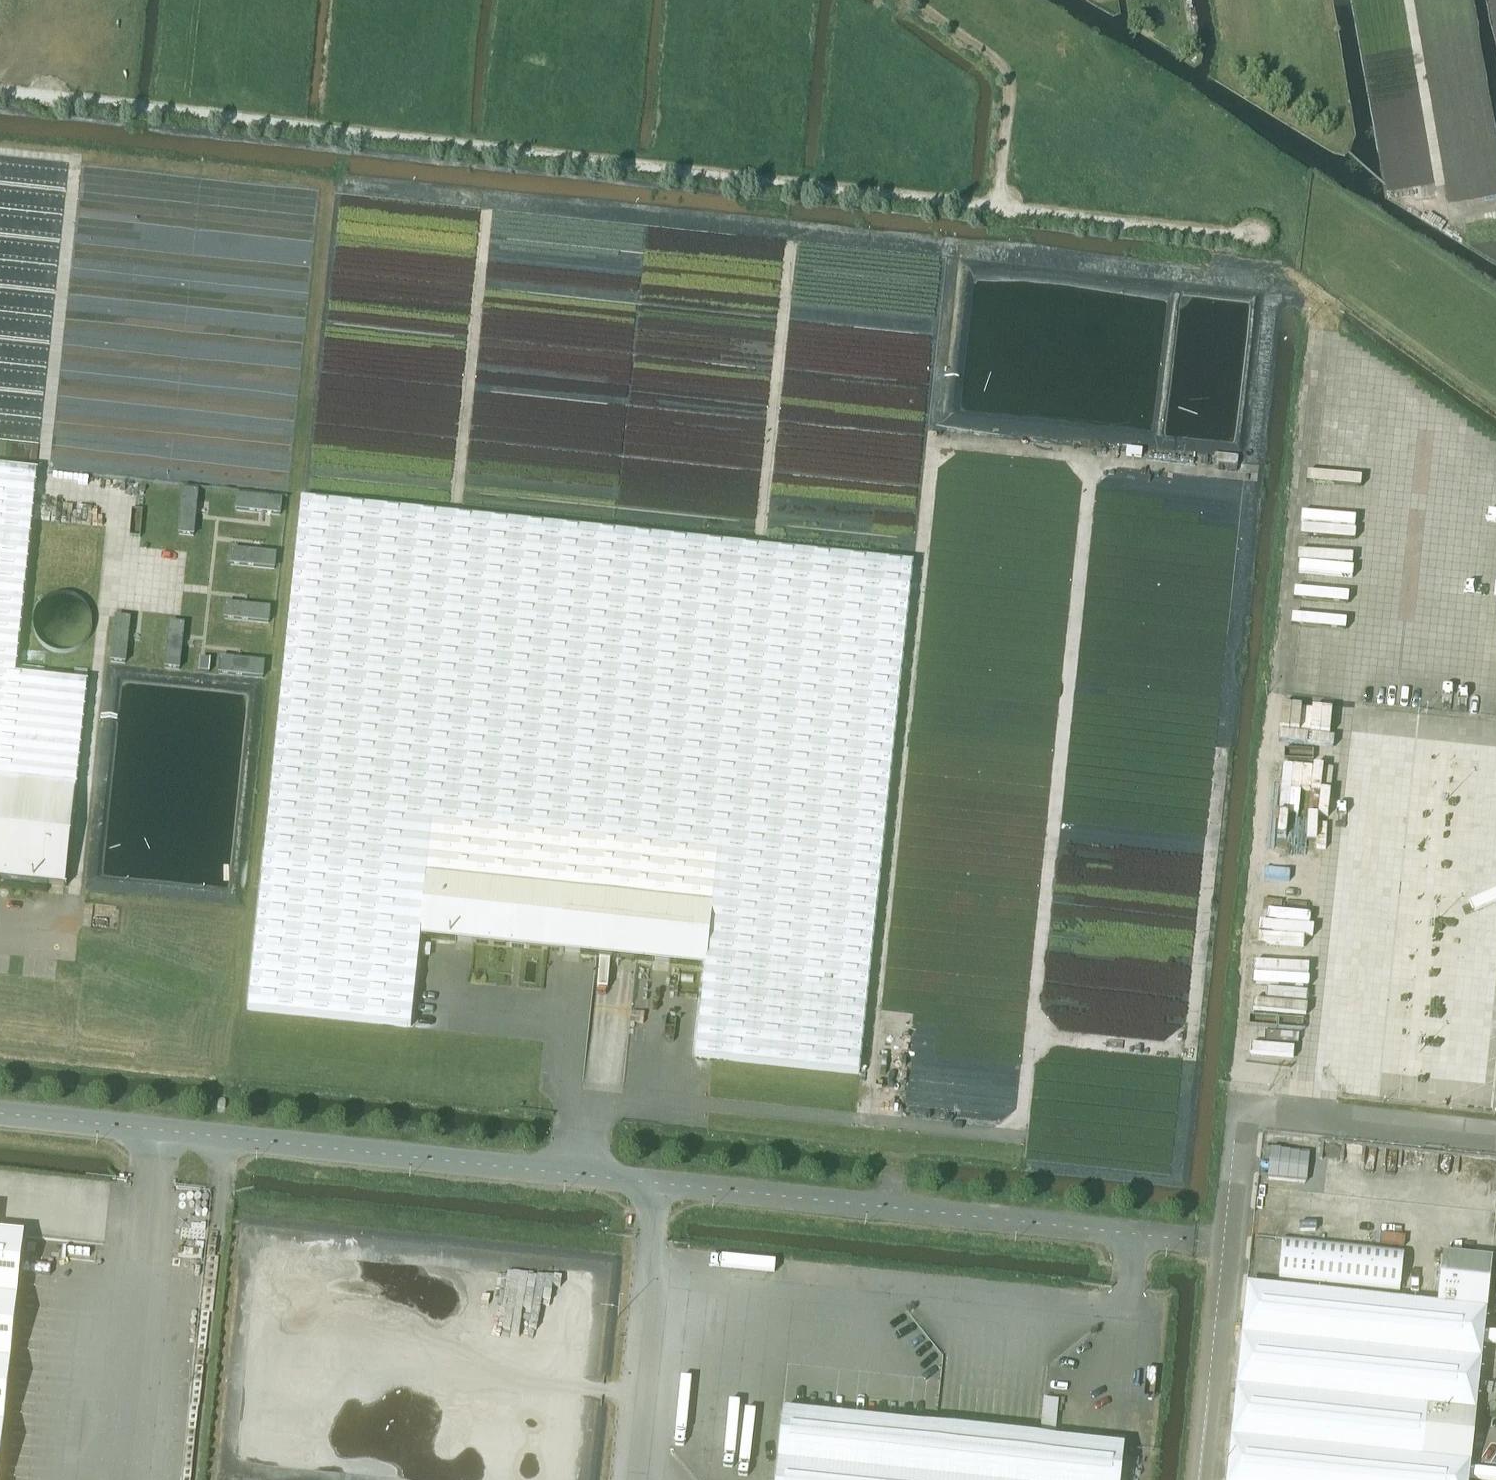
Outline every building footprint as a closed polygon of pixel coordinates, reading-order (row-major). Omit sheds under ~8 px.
[(76,786),(87,684),(15,676),(37,472),(0,469),(0,778),(76,786)] [(183,491),(179,535),(193,536),(198,493),(183,491)] [(237,497),(236,511),(280,516),(281,502),(237,497)] [(301,502),(248,1011),(410,1028),(419,938),(431,828),(716,858),(704,968),(695,1058),(713,1060),(857,1075),(911,565),(301,502)] [(232,551),(230,566),(274,570),(276,556),(232,551)] [(226,605),(224,620),(268,624),(270,610),(226,605)] [(115,619),(110,662),(125,664),(129,620),(115,619)] [(169,624),(165,668),(179,670),(184,626),(169,624)] [(220,659),(218,674),(262,678),(264,664),(220,659)] [(200,660),(199,671),(209,673),(210,661),(200,660)] [(76,786),(0,778),(0,881),(65,888),(76,786)] [(419,938),(704,968),(716,858),(431,828),(419,938)] [(24,1236),(0,1233),(0,1462),(24,1236)] [(1403,1251),(1283,1238),(1278,1281),(1399,1294),(1403,1251)] [(1225,1479),(1453,1479),(1454,1463),(1470,1464),(1479,1382),(1463,1380),(1470,1310),(1486,1312),(1492,1259),(1442,1254),(1437,1305),(1246,1285),(1225,1479)] [(1124,1448),(1039,1439),(936,1428),(782,1412),(775,1479),(1121,1479),(1124,1448)]
